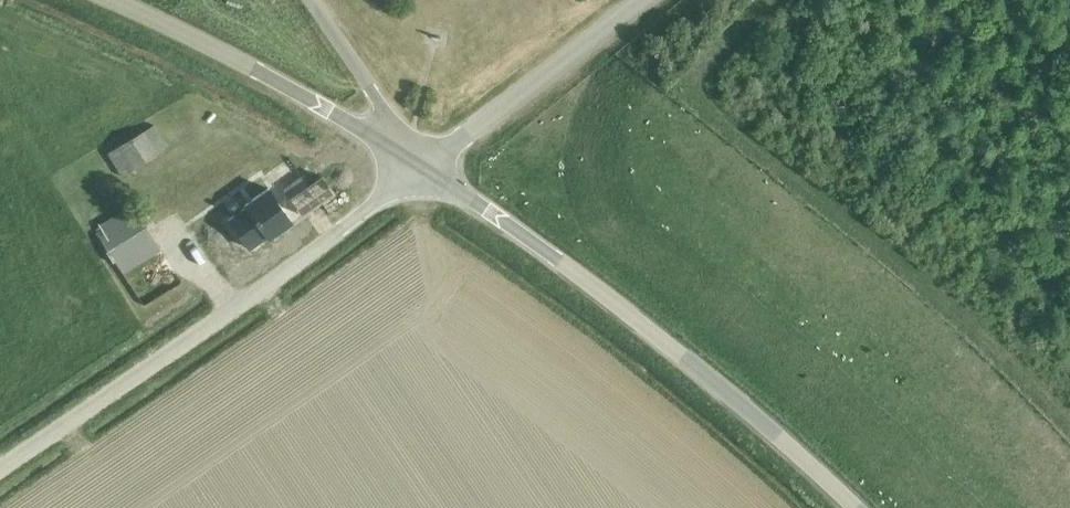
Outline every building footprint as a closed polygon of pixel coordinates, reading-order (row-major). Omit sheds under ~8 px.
[(154,125),(142,132),(107,153),(120,176),(168,147),(154,125)] [(246,207),(228,219),(248,249),(266,236),(268,238),(291,222),(267,188),(244,204),(246,207)] [(139,214),(99,238),(114,261),(120,270),(147,253),(158,247),(139,214)]
